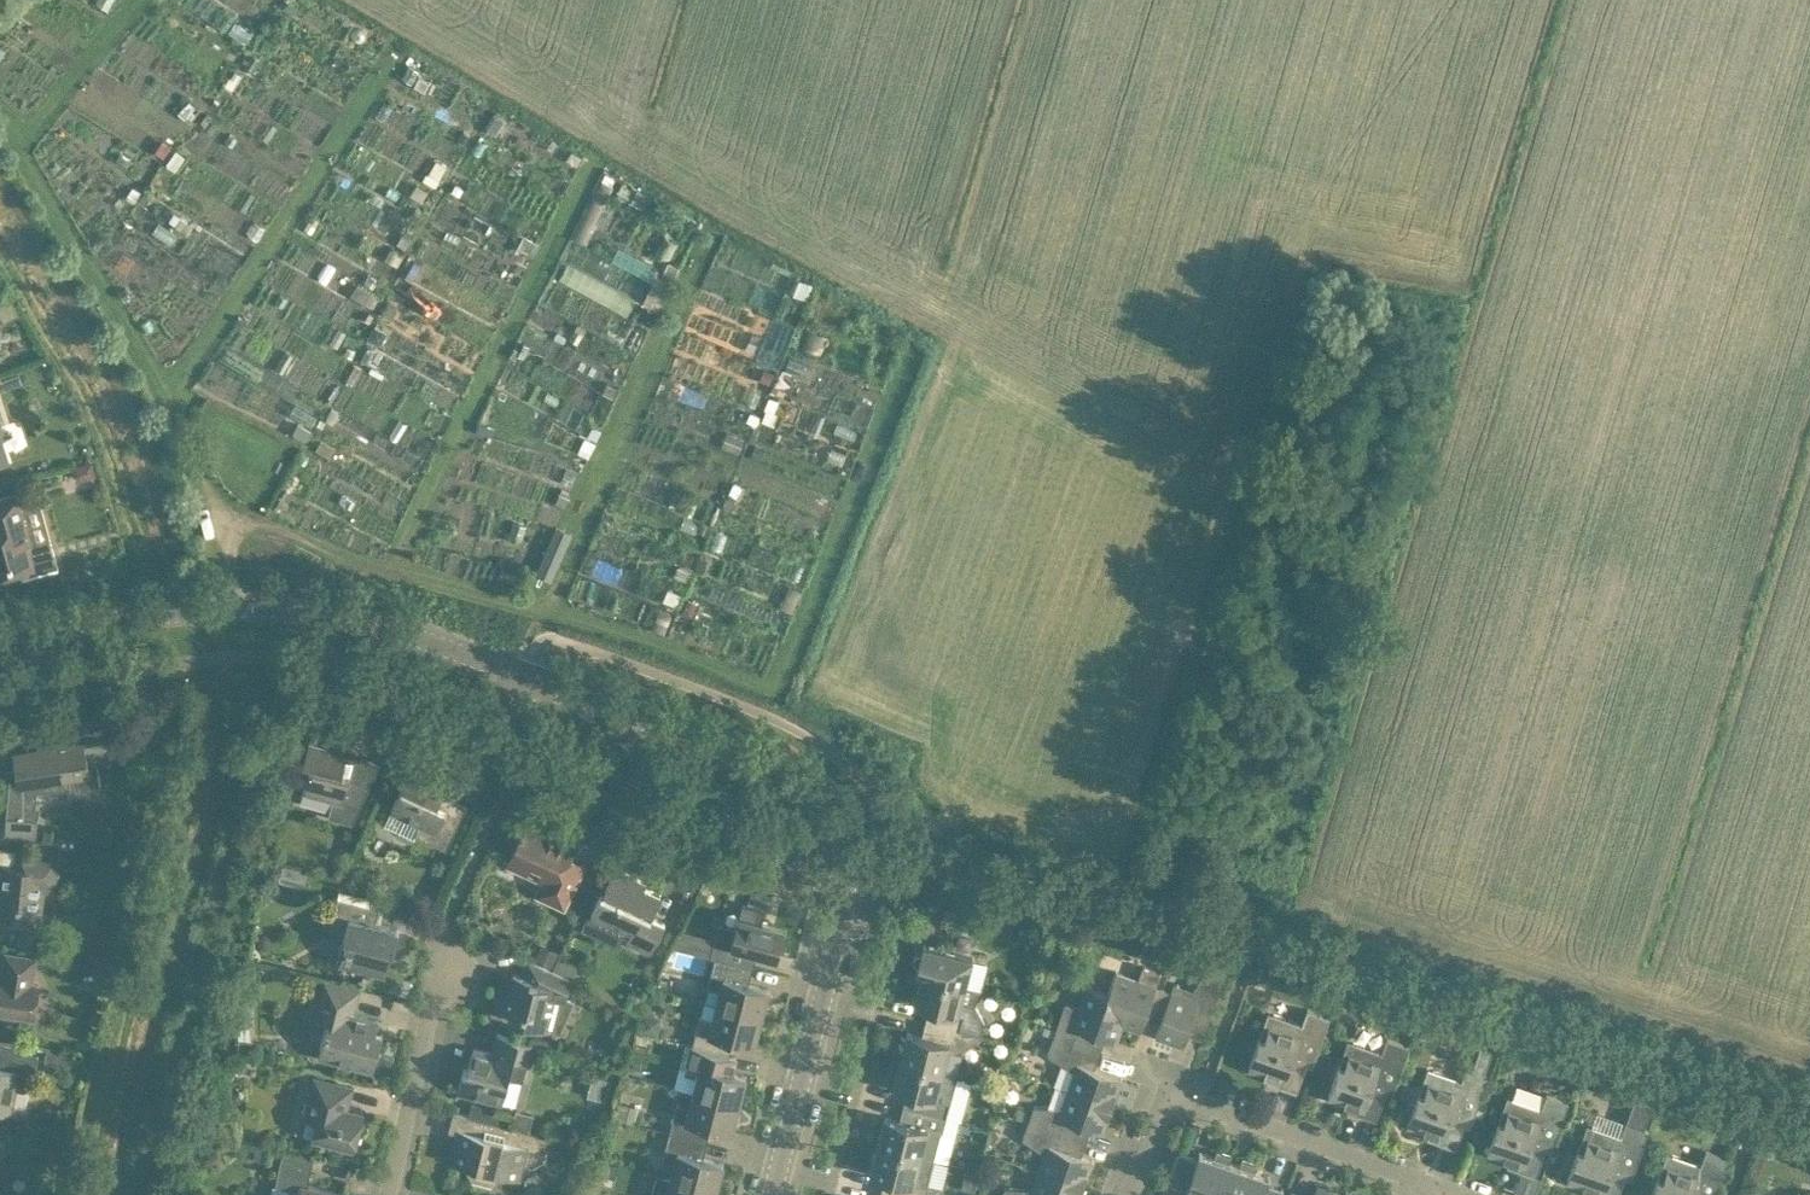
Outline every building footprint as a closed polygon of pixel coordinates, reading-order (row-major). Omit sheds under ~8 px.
[(19,371),(1,378),(5,388),(23,381),(19,371)] [(83,461),(71,465),(73,474),(80,478),(87,477),(97,474),(93,459),(83,461)] [(21,569),(23,576),(59,566),(51,540),(33,545),(22,505),(24,504),(21,492),(10,495),(5,496),(0,498),(0,574),(21,569)] [(557,525),(536,573),(551,579),(572,532),(557,525)] [(332,744),(310,738),(303,761),(310,763),(302,790),(333,798),(328,815),(353,822),(360,806),(370,784),(356,777),(361,757),(347,754),(350,744),(333,740),(332,744)] [(10,777),(5,831),(29,834),(37,834),(39,806),(35,805),(37,789),(37,786),(68,783),(69,786),(71,801),(98,797),(100,781),(97,764),(113,762),(109,739),(85,743),(14,754),(15,766),(17,776),(10,777)] [(887,767),(890,758),(891,754),(879,749),(874,762),(887,767)] [(447,848),(467,805),(443,793),(447,784),(410,767),(392,807),(385,823),(414,837),(416,833),(447,848)] [(565,907),(581,871),(566,864),(576,843),(547,830),(550,824),(528,814),(520,831),(522,832),(507,862),(543,879),(536,893),(565,907)] [(34,839),(33,850),(59,853),(60,842),(34,839)] [(59,853),(33,850),(18,849),(16,864),(1,863),(0,875),(0,882),(3,882),(0,905),(0,924),(39,929),(44,887),(55,888),(59,853)] [(269,861),(265,876),(277,879),(282,876),(285,866),(283,865),(269,861)] [(661,893),(639,883),(641,878),(616,867),(604,892),(601,891),(591,913),(630,931),(625,942),(650,953),(665,922),(651,915),(661,893)] [(394,948),(399,928),(373,921),(377,906),(338,896),(334,913),(349,917),(344,935),(347,935),(340,961),(381,972),(387,946),(394,948)] [(719,923),(711,956),(715,957),(746,965),(750,949),(777,956),(784,927),(762,921),(765,907),(743,902),(737,925),(736,927),(719,923)] [(986,927),(989,912),(946,902),(943,917),(986,927)] [(552,965),(559,950),(542,942),(535,957),(552,965)] [(914,955),(914,957),(914,960),(916,962),(918,963),(916,972),(922,974),(922,973),(965,984),(982,989),(989,960),(973,956),(923,943),(921,952),(918,952),(916,953),(914,955)] [(1156,954),(1155,948),(1149,946),(1145,950),(1146,956),(1151,958),(1156,954)] [(36,957),(30,956),(6,952),(2,977),(0,977),(0,1011),(34,1017),(39,984),(32,983),(36,957)] [(574,977),(578,967),(557,957),(552,968),(574,977)] [(761,1015),(768,987),(742,980),(746,965),(715,957),(708,985),(720,988),(716,1003),(761,1015)] [(574,977),(552,968),(535,960),(528,975),(513,971),(503,1009),(522,1013),(520,1020),(544,1026),(547,1027),(555,994),(565,996),(574,977)] [(1116,970),(1108,992),(1123,1022),(1135,1027),(1141,1029),(1145,1017),(1159,1023),(1171,990),(1157,985),(1161,971),(1143,965),(1138,978),(1116,970)] [(1210,1015),(1225,972),(1208,966),(1193,988),(1174,982),(1171,990),(1159,1023),(1155,1034),(1174,1041),(1175,1038),(1185,1041),(1188,1033),(1202,1038),(1210,1015)] [(981,1034),(985,1019),(975,1004),(961,1000),(965,984),(922,973),(922,974),(914,1001),(936,1007),(932,1021),(981,1034)] [(322,987),(317,1007),(330,1011),(318,1055),(349,1063),(373,1069),(381,1040),(383,1031),(377,1029),(379,1019),(354,1012),(358,996),(360,987),(325,978),(322,987)] [(1065,1002),(1056,1026),(1075,1033),(1072,1042),(1100,1052),(1105,1037),(1116,1041),(1119,1034),(1123,1022),(1108,992),(1087,984),(1079,1007),(1065,1002)] [(754,1043),(761,1015),(716,1003),(713,1018),(700,1015),(692,1043),(723,1052),(727,1036),(754,1043)] [(1256,1043),(1248,1066),(1270,1074),(1268,1080),(1278,1084),(1297,1091),(1305,1068),(1306,1063),(1312,1065),(1330,1016),(1307,1008),(1302,1023),(1273,1013),(1265,1037),(1259,1035),(1256,1043)] [(642,1011),(638,1029),(655,1034),(658,1025),(651,1014),(642,1011)] [(981,1034),(932,1021),(928,1035),(907,1030),(900,1058),(943,1069),(947,1055),(950,1055),(981,1037),(981,1034)] [(1056,1026),(1047,1052),(1074,1071),(1068,1089),(1112,1104),(1118,1086),(1121,1077),(1119,1076),(1094,1067),(1100,1052),(1072,1042),(1075,1033),(1056,1026)] [(527,1078),(536,1042),(521,1038),(497,1032),(497,1033),(500,1034),(496,1049),(492,1051),(473,1047),(468,1068),(464,1066),(458,1091),(503,1102),(510,1074),(527,1078)] [(1336,1071),(1328,1094),(1350,1102),(1348,1109),(1358,1112),(1376,1119),(1386,1091),(1392,1094),(1400,1071),(1409,1044),(1387,1037),(1382,1051),(1353,1041),(1345,1066),(1339,1064),(1336,1071)] [(692,1043),(685,1072),(698,1075),(694,1090),(739,1102),(746,1074),(733,1071),(737,1055),(723,1052),(692,1043)] [(1416,1099),(1408,1122),(1429,1130),(1427,1137),(1438,1140),(1456,1147),(1464,1124),(1470,1126),(1478,1104),(1489,1073),(1484,1071),(1492,1047),(1481,1044),(1473,1067),(1467,1065),(1462,1079),(1433,1069),(1424,1094),(1419,1092),(1416,1099)] [(11,1111),(16,1087),(24,1089),(33,1084),(39,1054),(20,1050),(0,1046),(0,1047),(2,1048),(0,1058),(0,1109),(11,1111)] [(47,1048),(44,1060),(56,1062),(59,1050),(47,1048)] [(73,1053),(59,1050),(56,1062),(70,1065),(73,1053)] [(900,1058),(892,1086),(914,1092),(910,1106),(942,1114),(947,1115),(958,1073),(943,1069),(900,1058)] [(237,1061),(234,1065),(235,1070),(240,1073),(245,1072),(248,1068),(248,1063),(243,1060),(237,1061)] [(354,1147),(363,1112),(347,1108),(352,1086),(315,1077),(305,1116),(317,1119),(312,1136),(354,1147)] [(1018,1107),(1015,1117),(1022,1119),(1086,1141),(1091,1127),(1099,1130),(1102,1131),(1106,1122),(1112,1104),(1068,1089),(1055,1084),(1048,1106),(1034,1104),(1031,1112),(1018,1107)] [(731,1130),(739,1102),(694,1090),(690,1105),(677,1102),(670,1130),(701,1138),(705,1123),(731,1130)] [(1496,1128),(1488,1150),(1509,1158),(1507,1165),(1517,1168),(1536,1175),(1544,1152),(1545,1148),(1551,1150),(1558,1132),(1569,1101),(1546,1093),(1541,1107),(1513,1097),(1504,1122),(1498,1120),(1496,1128)] [(1567,1178),(1589,1186),(1587,1193),(1592,1194),(1618,1194),(1623,1180),(1625,1175),(1631,1177),(1637,1160),(1649,1129),(1644,1127),(1652,1103),(1639,1099),(1631,1123),(1626,1121),(1621,1135),(1592,1125),(1584,1150),(1578,1148),(1575,1156),(1567,1178)] [(634,1122),(638,1105),(620,1101),(616,1116),(634,1122)] [(885,1115),(878,1143),(934,1158),(941,1132),(942,1132),(947,1115),(942,1114),(910,1106),(906,1120),(885,1115)] [(533,1164),(544,1158),(549,1135),(477,1116),(454,1110),(449,1129),(463,1132),(455,1160),(468,1164),(467,1168),(473,1177),(493,1182),(503,1178),(504,1173),(521,1178),(524,1161),(533,1164)] [(1022,1119),(1020,1128),(1025,1129),(1022,1137),(1045,1152),(1039,1171),(1083,1186),(1089,1168),(1093,1159),(1090,1158),(1081,1155),(1086,1141),(1022,1119)] [(716,1189),(723,1161),(697,1154),(701,1138),(670,1130),(662,1159),(675,1162),(671,1177),(716,1189)] [(870,1171),(892,1177),(888,1191),(903,1194),(926,1194),(928,1186),(927,1186),(934,1158),(878,1143),(870,1171)] [(268,1159),(270,1149),(255,1147),(253,1157),(268,1159)] [(1231,1155),(1217,1149),(1215,1156),(1199,1150),(1197,1157),(1178,1151),(1168,1181),(1186,1187),(1184,1194),(1186,1194),(1223,1194),(1235,1163),(1229,1161),(1231,1155)] [(1651,1194),(1715,1194),(1728,1157),(1727,1157),(1706,1149),(1701,1164),(1672,1153),(1663,1178),(1658,1176),(1655,1184),(1651,1194)] [(289,1194),(345,1194),(346,1192),(308,1184),(314,1158),(282,1151),(276,1184),(291,1187),(289,1194)] [(967,1156),(965,1166),(979,1169),(983,1155),(973,1153),(967,1156)] [(1257,1164),(1242,1158),(1240,1165),(1235,1163),(1223,1194),(1280,1194),(1283,1187),(1268,1182),(1270,1175),(1255,1170),(1257,1164)] [(605,1161),(602,1173),(614,1176),(618,1164),(605,1161)] [(993,1194),(1080,1194),(1083,1186),(1039,1171),(1032,1189),(1005,1186),(1002,1194),(994,1191),(993,1194)] [(653,1194),(714,1194),(716,1189),(671,1177),(658,1174),(655,1189),(653,1194)] [(1346,1194),(1317,1185),(1314,1194),(1346,1194)]
